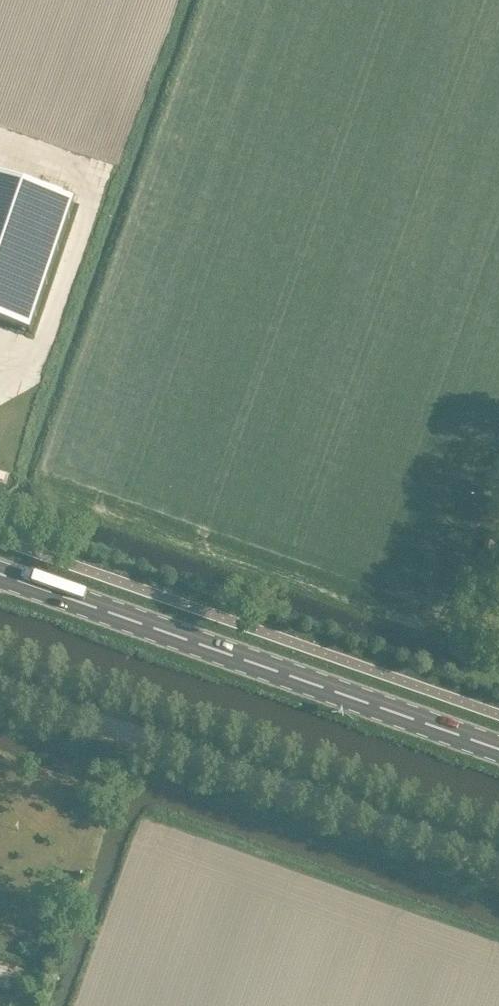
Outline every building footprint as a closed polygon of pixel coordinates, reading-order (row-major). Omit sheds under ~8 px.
[(29,330),(73,200),(0,175),(0,320),(29,330)]
